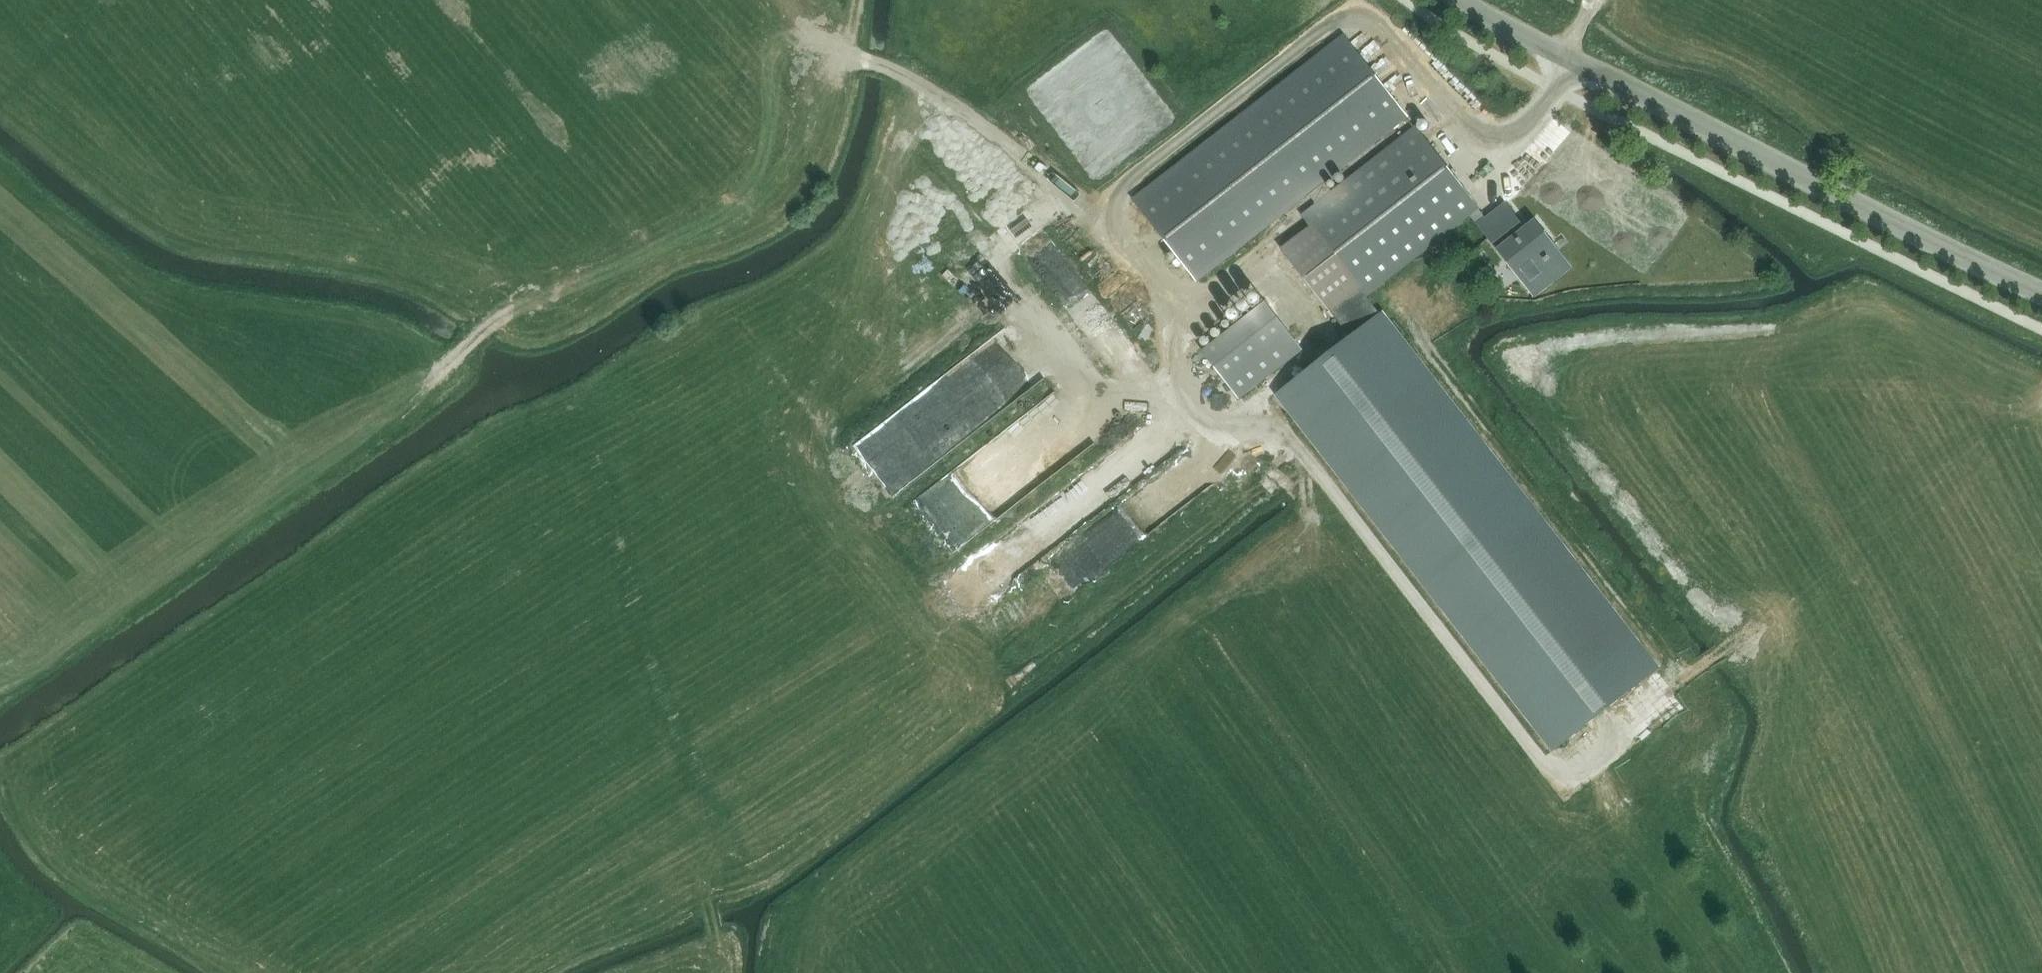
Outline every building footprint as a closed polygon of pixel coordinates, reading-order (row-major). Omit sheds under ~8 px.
[(1349,336),(1274,395),(1552,752),(1660,667),(1383,310),(1379,313),(1366,296),(1471,214),(1478,209),(1479,208),(1414,125),(1330,190),(1324,183),(1408,117),(1343,34),(1133,198),(1197,280),(1309,193),(1316,203),(1300,215),(1309,226),(1280,248),(1349,336)] [(1548,280),(1569,264),(1534,220),(1524,228),(1505,203),(1485,218),(1478,209),(1471,214),(1533,293),(1537,289),(1539,293),(1551,283),(1548,280)] [(1239,401),(1304,352),(1265,301),(1200,351),(1239,401)]
